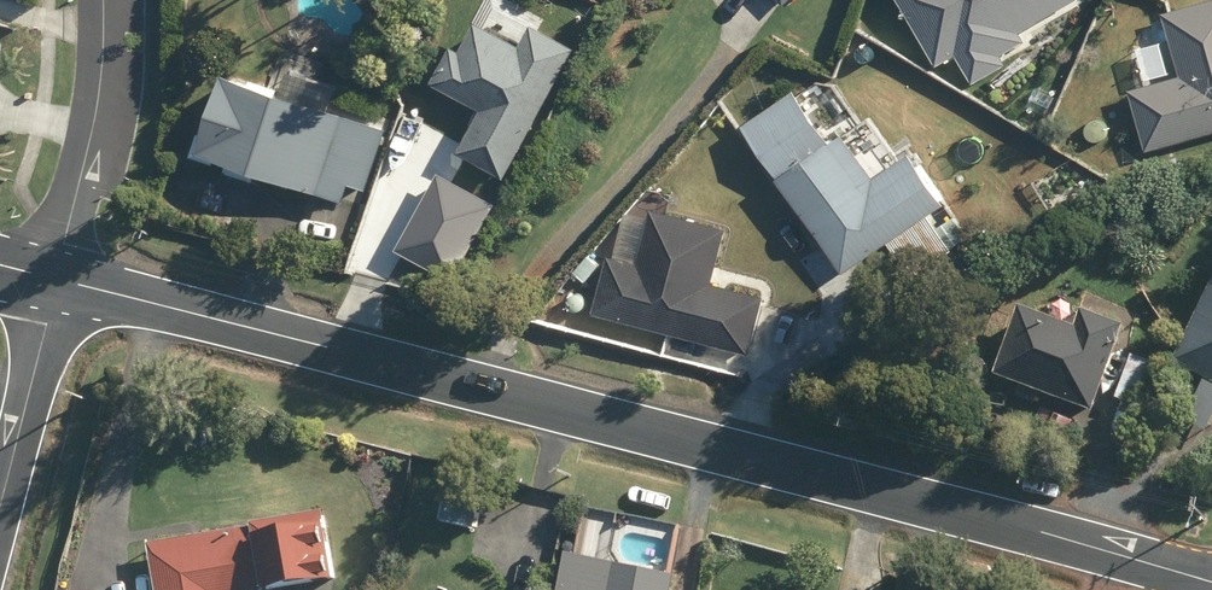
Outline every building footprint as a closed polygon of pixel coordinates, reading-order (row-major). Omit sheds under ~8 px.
[(789,8),(798,0),(781,0),(789,8)] [(942,64),(961,53),(978,83),(1013,63),(1007,54),(1031,40),(1026,31),(1080,0),(906,0),(942,64)] [(1135,95),(1152,153),(1211,136),(1211,5),(1169,17),(1187,80),(1135,95)] [(465,150),(512,175),(583,45),(540,21),(528,43),(484,19),(468,48),(459,43),(440,79),(489,106),(465,150)] [(239,157),(235,168),(262,177),(266,166),(351,197),(356,182),(373,188),(394,128),(335,107),(343,87),(296,70),(289,90),(235,71),(208,146),(239,157)] [(804,88),(714,147),(752,205),(789,181),(849,271),(952,203),(917,152),(881,175),(852,131),(839,140),(804,88)] [(615,253),(599,312),(753,353),(769,295),(718,281),(732,226),(657,206),(642,261),(615,253)] [(1211,380),(1189,423),(1211,434),(1211,433),(1211,305),(1181,363),(1211,380)] [(1032,307),(1006,376),(1100,412),(1134,325),(1093,310),(1086,328),(1032,307)] [(960,341),(969,353),(981,343),(972,331),(960,341)] [(1140,356),(1123,398),(1147,407),(1163,366),(1140,356)] [(155,544),(162,589),(278,589),(342,580),(331,511),(259,523),(260,527),(155,544)] [(590,517),(582,559),(606,564),(614,522),(590,517)] [(609,589),(679,589),(682,577),(614,563),(609,589)]
